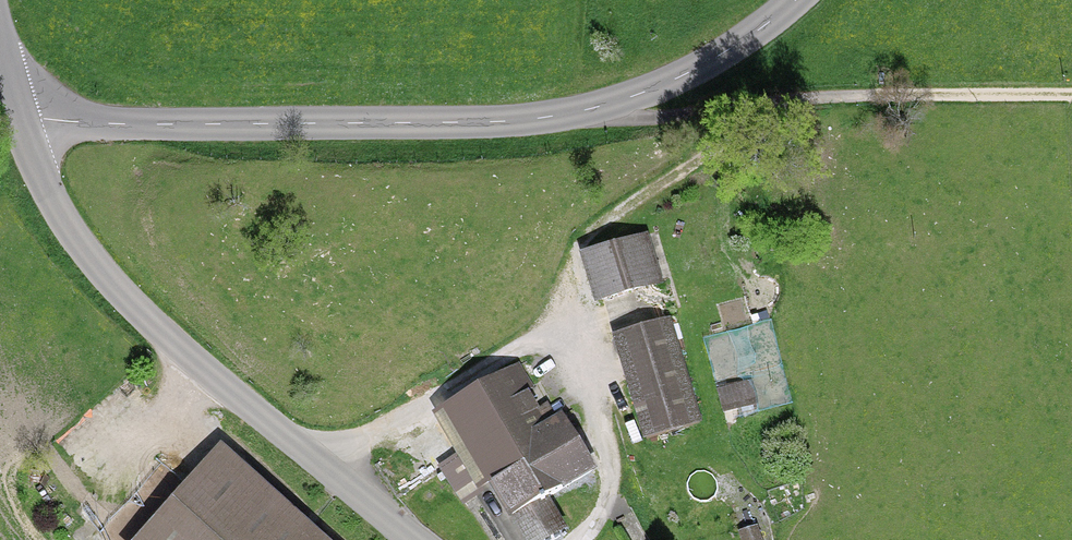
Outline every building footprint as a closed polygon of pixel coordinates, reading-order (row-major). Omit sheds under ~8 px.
[(644,245),(584,262),(595,302),(655,285),(644,245)] [(693,422),(661,325),(614,341),(646,438),(693,422)] [(505,371),(446,407),(528,539),(541,539),(570,523),(549,490),(590,465),(560,415),(540,427),(505,371)] [(212,448),(134,538),(135,539),(318,539),(212,448)]
